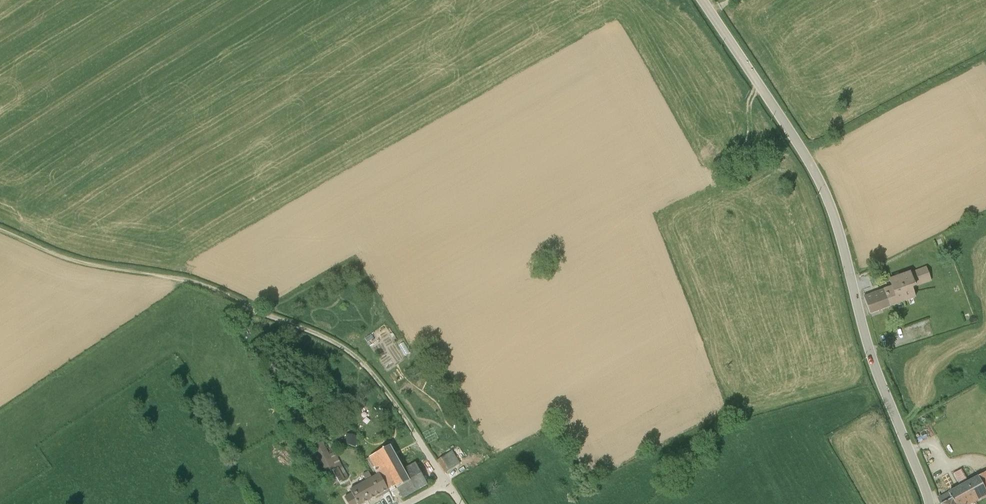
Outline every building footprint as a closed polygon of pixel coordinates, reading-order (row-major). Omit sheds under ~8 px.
[(891,289),(863,299),(869,316),(915,300),(912,291),(931,283),(925,268),(888,281),(891,289)] [(400,435),(391,440),(394,445),(403,440),(400,435)] [(326,437),(325,443),(340,447),(342,441),(326,437)] [(346,438),(344,448),(356,451),(359,441),(346,438)] [(313,452),(310,454),(314,462),(315,462),(319,469),(321,468),(333,490),(349,481),(335,456),(330,459),(323,446),(312,451),(313,452)] [(386,472),(396,490),(403,502),(428,488),(416,467),(404,474),(390,450),(366,463),(371,473),(375,470),(379,477),(386,472)] [(444,460),(452,472),(460,467),(452,455),(444,460)] [(452,472),(444,460),(437,465),(441,470),(445,476),(452,472)] [(379,477),(388,494),(396,490),(386,472),(379,477)] [(367,503),(370,503),(381,498),(382,500),(389,496),(388,494),(379,477),(372,481),(368,475),(363,479),(366,485),(358,489),(367,503)] [(953,503),(973,503),(985,497),(985,476),(985,475),(938,501),(939,503),(946,503),(951,501),(953,503)] [(358,489),(350,493),(352,497),(345,501),(346,503),(367,503),(358,489)]
